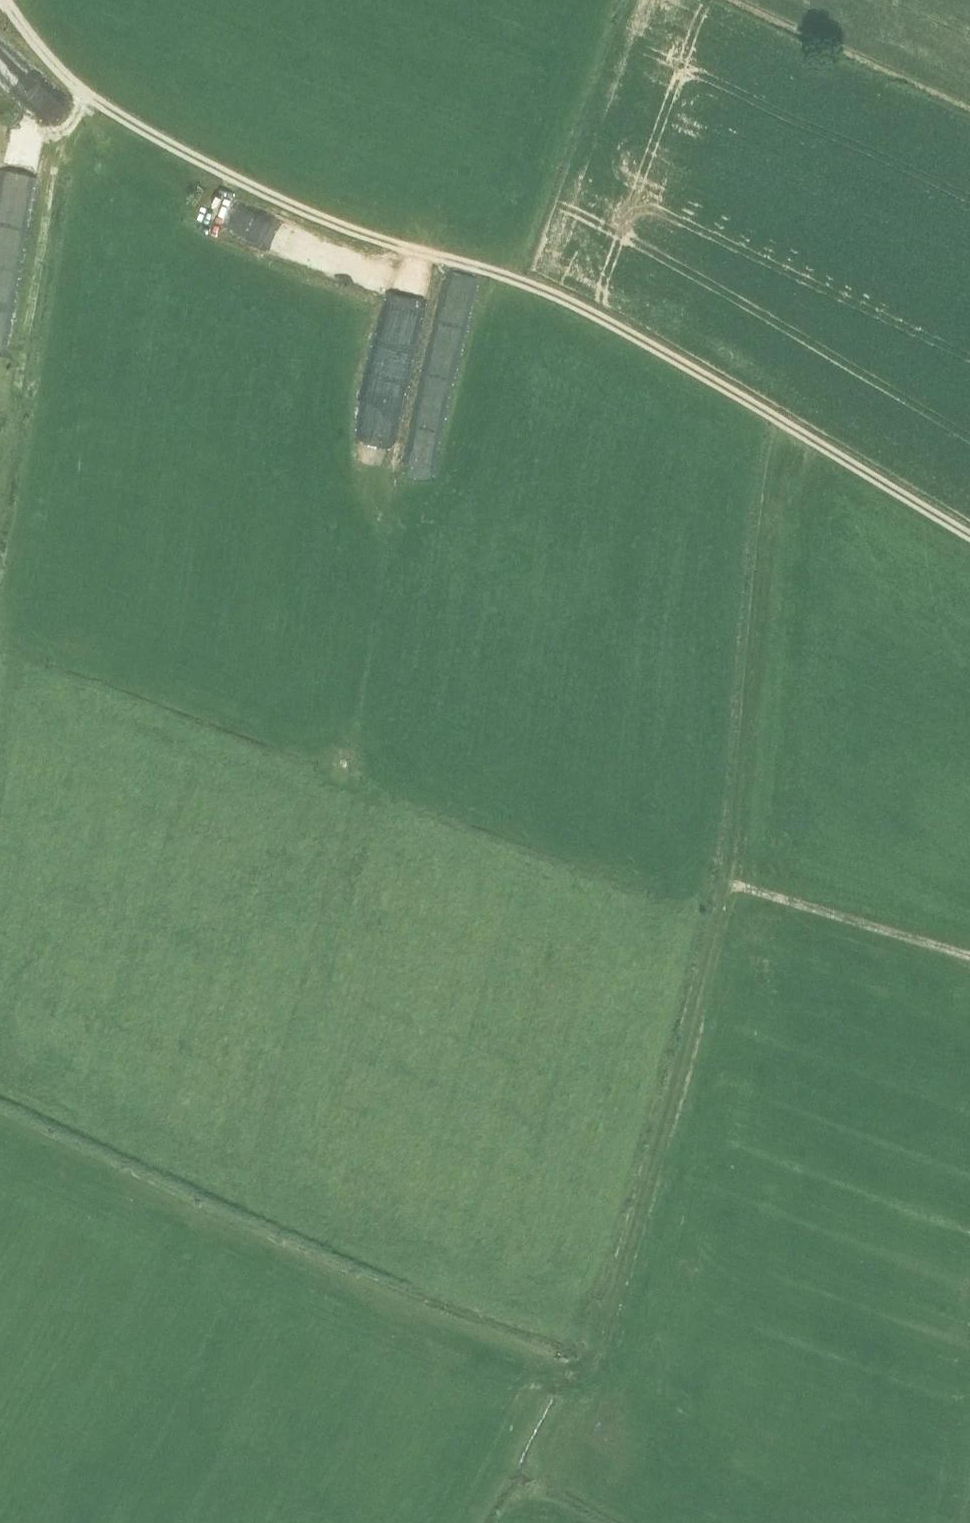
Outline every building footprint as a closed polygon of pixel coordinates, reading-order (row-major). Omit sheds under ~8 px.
[(6,286),(0,284),(0,336),(11,304),(1,301),(6,286)] [(413,401),(427,401),(428,392),(442,393),(442,364),(414,363),(413,401)]
